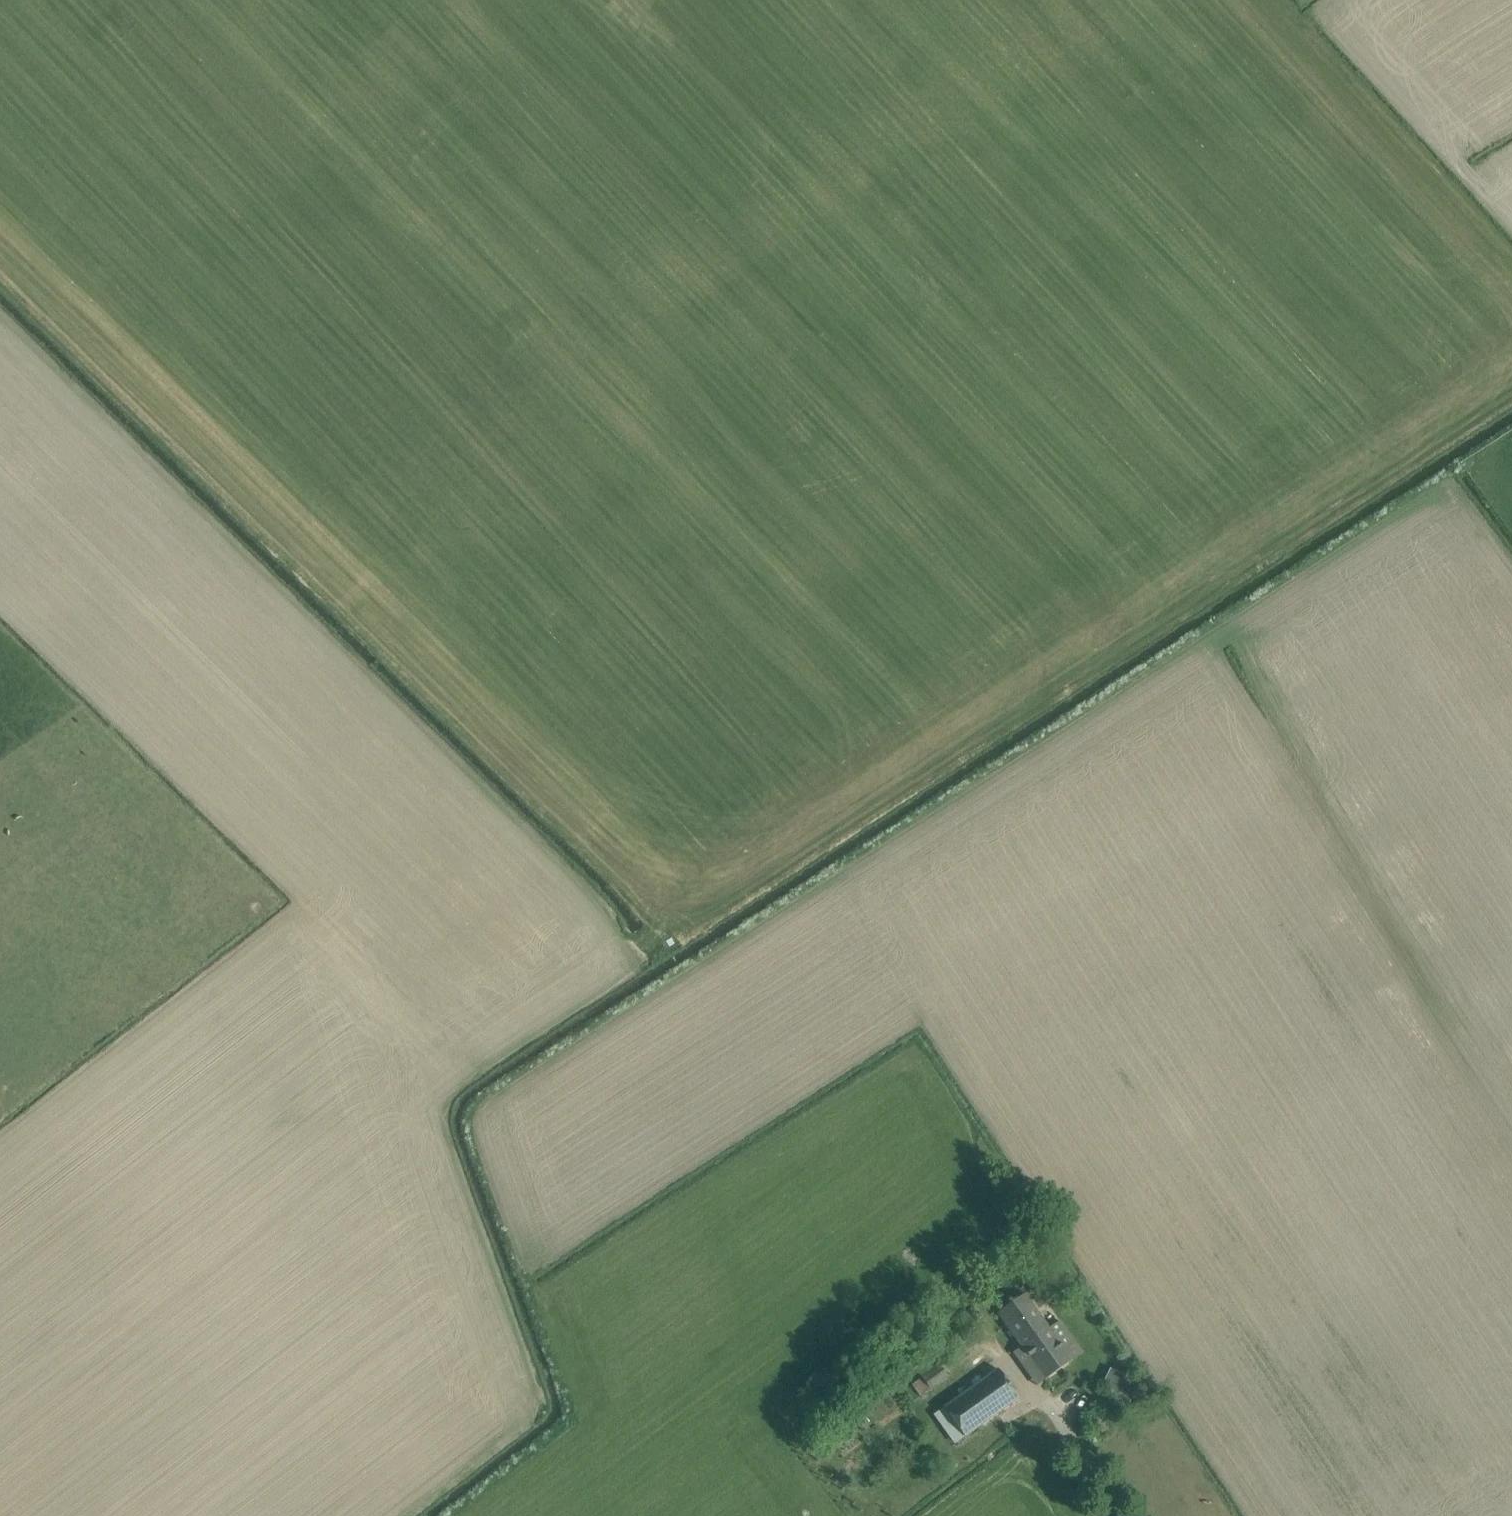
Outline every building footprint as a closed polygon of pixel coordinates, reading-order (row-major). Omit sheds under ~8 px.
[(997,1313),(1025,1351),(1046,1336),(1043,1332),(1047,1328),(1023,1295),(997,1313)] [(1043,1332),(1046,1336),(1025,1351),(1016,1357),(1032,1378),(1040,1373),(1045,1379),(1071,1361),(1062,1348),(1073,1340),(1059,1321),(1048,1329),(1047,1328),(1043,1332)] [(901,1383),(915,1401),(919,1397),(919,1396),(929,1389),(930,1390),(949,1376),(934,1354),(914,1368),(921,1377),(913,1383),(908,1377),(901,1383)] [(944,1408),(952,1421),(964,1437),(1018,1398),(998,1370),(944,1408)]
